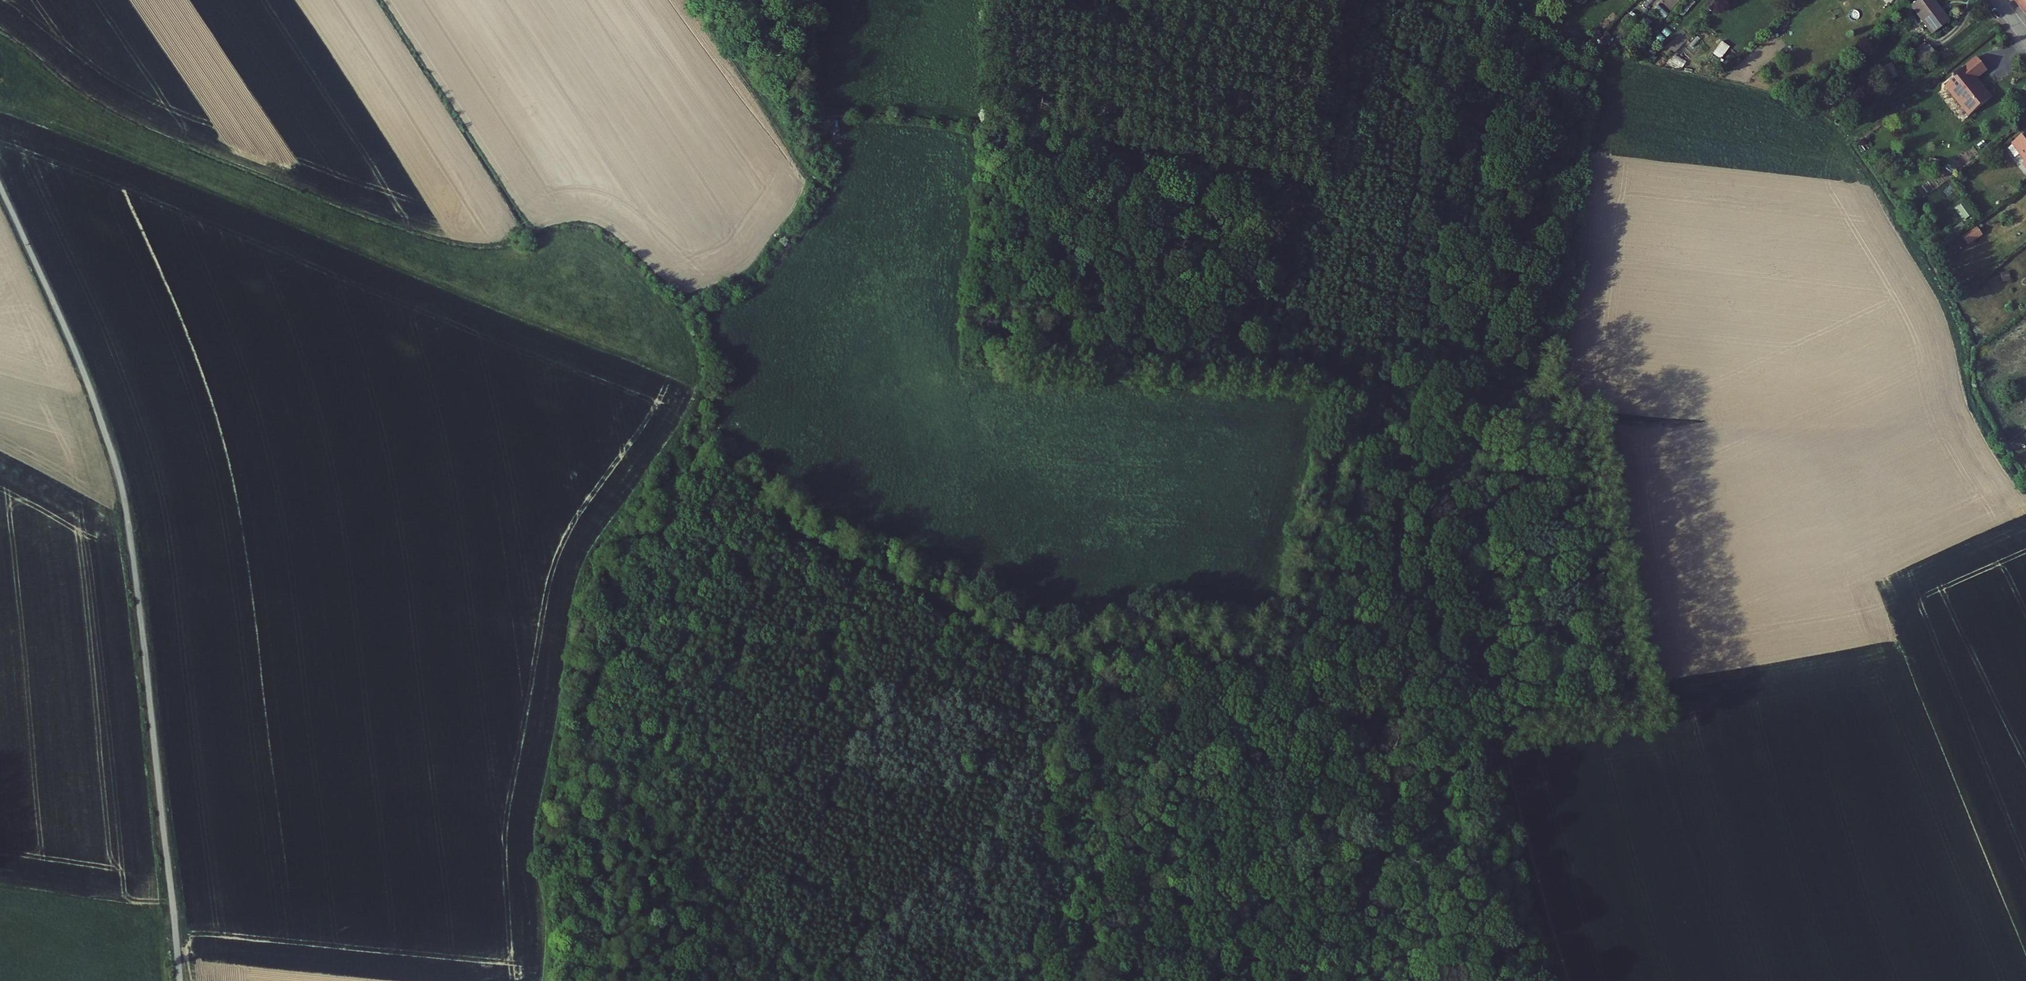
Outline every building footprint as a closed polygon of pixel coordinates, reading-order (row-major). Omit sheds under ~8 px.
[(1927,1),(1942,21),(1959,10),(1951,0),(1929,0),(1927,1)] [(1664,19),(1669,13),(1659,4),(1654,10),(1664,19)] [(1722,59),(1729,45),(1721,41),(1714,55),(1722,59)] [(1991,75),(1987,74),(1984,71),(1998,61),(1988,48),(1963,68),(1965,70),(1956,76),(1979,106),(2002,89),(1991,75)] [(1886,82),(1898,77),(1892,62),(1880,67),(1886,82)] [(1938,169),(1940,160),(1929,158),(1927,167),(1938,169)] [(1957,209),(1965,221),(1974,215),(1966,203),(1957,209)] [(1969,245),(1983,235),(1978,227),(1963,237),(1969,245)]
